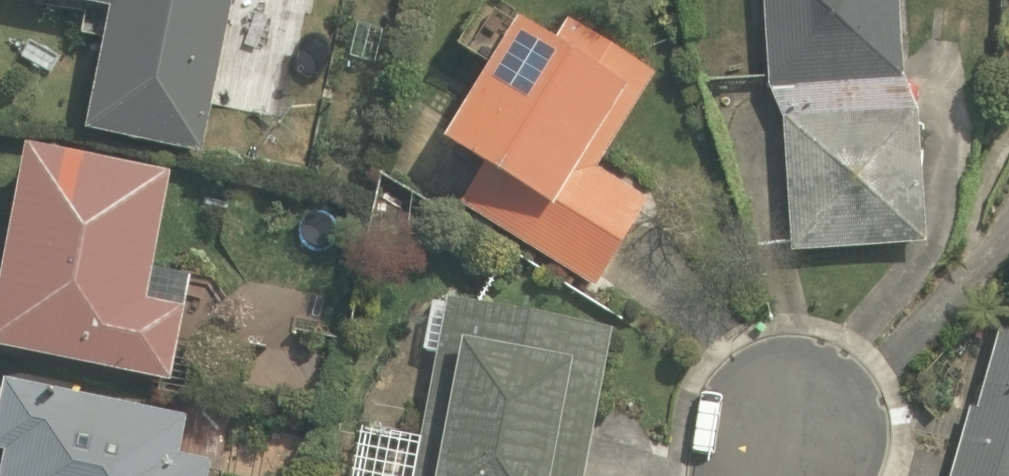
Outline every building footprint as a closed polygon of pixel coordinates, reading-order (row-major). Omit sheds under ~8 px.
[(65,6),(60,33),(104,41),(88,133),(202,153),(229,0),(31,0),(65,6)] [(772,126),(784,126),(790,254),(936,247),(928,69),(905,70),(901,0),(766,0),(772,126)] [(550,37),(510,17),(444,149),(484,168),(462,213),(610,286),(656,192),(615,172),(662,77),(564,9),(550,37)] [(171,172),(13,144),(0,220),(0,348),(175,378),(188,303),(149,296),(171,172)] [(608,330),(454,302),(430,298),(420,352),(444,356),(431,429),(360,416),(349,475),(581,475),(608,330)] [(958,475),(1008,475),(1008,323),(958,475)] [(201,398),(0,377),(0,475),(222,475),(226,444),(197,441),(201,398)]
